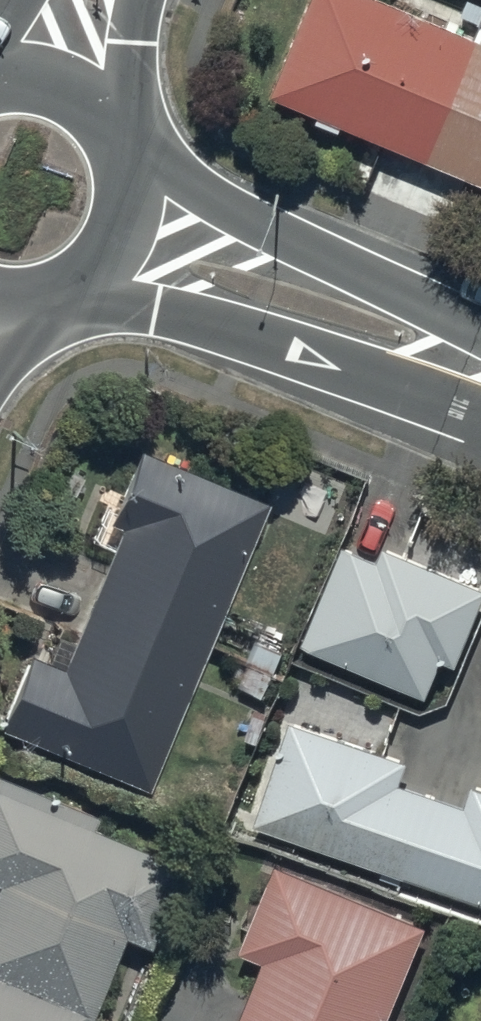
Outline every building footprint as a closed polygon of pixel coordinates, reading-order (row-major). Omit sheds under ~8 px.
[(403,0),(305,0),(269,87),(316,106),(311,119),(338,130),(344,118),(480,175),(480,32),(403,0)] [(272,507),(141,454),(110,529),(125,535),(67,676),(32,662),(1,737),(152,799),(272,507)] [(300,650),(424,702),(440,665),(455,671),(480,610),(480,594),(382,551),(376,565),(342,551),(300,650)] [(254,830),(480,910),(480,790),(470,786),(462,810),(399,788),(407,765),(292,724),(254,830)] [(123,943),(150,954),(183,871),(97,837),(103,823),(0,782),(0,1020),(92,1020),(123,943)] [(274,873),(239,959),(261,968),(239,1020),(387,1020),(422,934),(274,873)]
